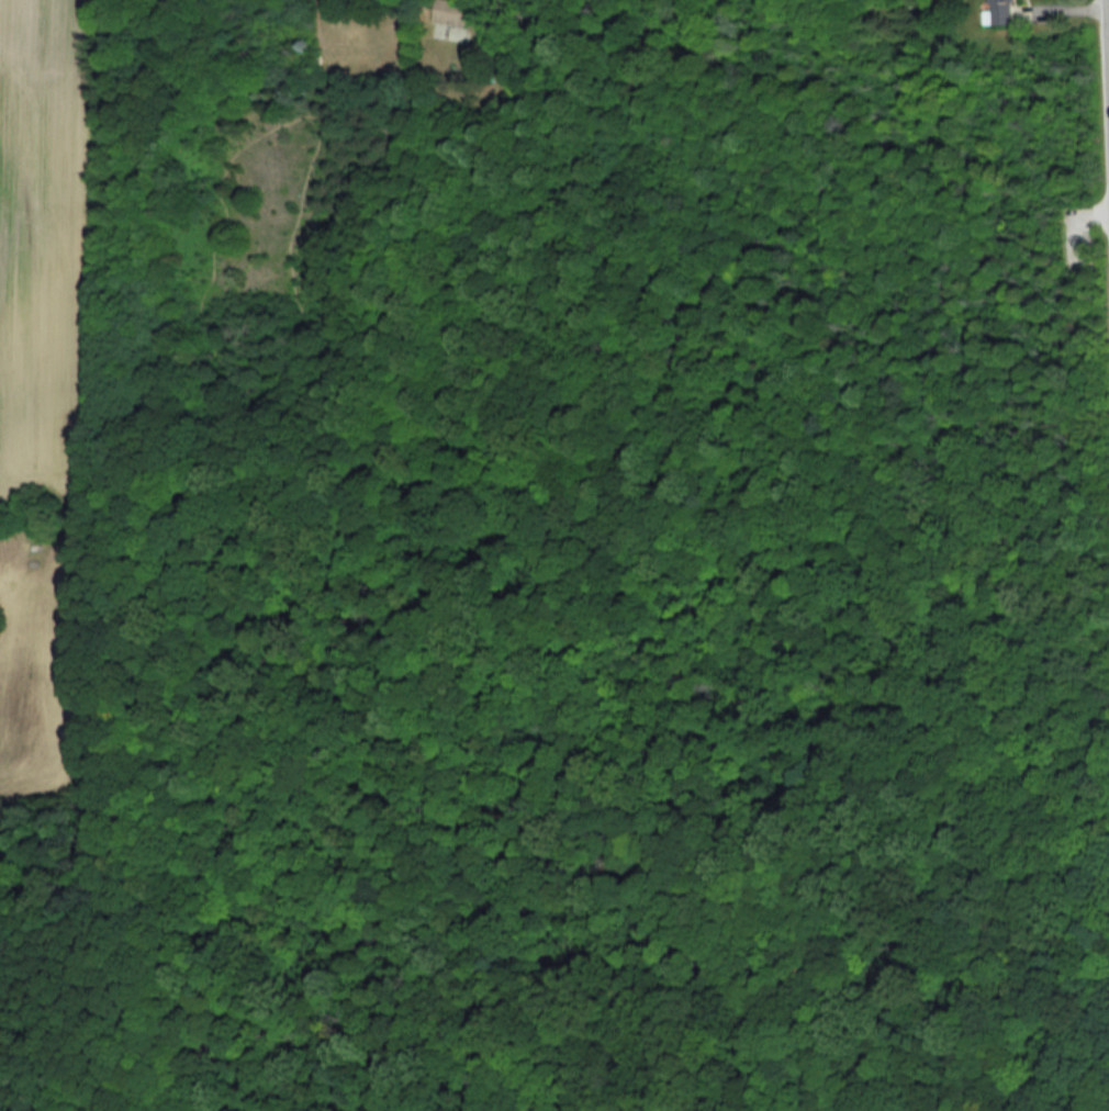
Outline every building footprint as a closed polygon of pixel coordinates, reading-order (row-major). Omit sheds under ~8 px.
[(470,28),(473,2),(455,0),(437,0),(434,23),(470,28)] [(1013,0),(988,0),(988,10),(982,10),(983,25),(1014,24),(1013,0)]
